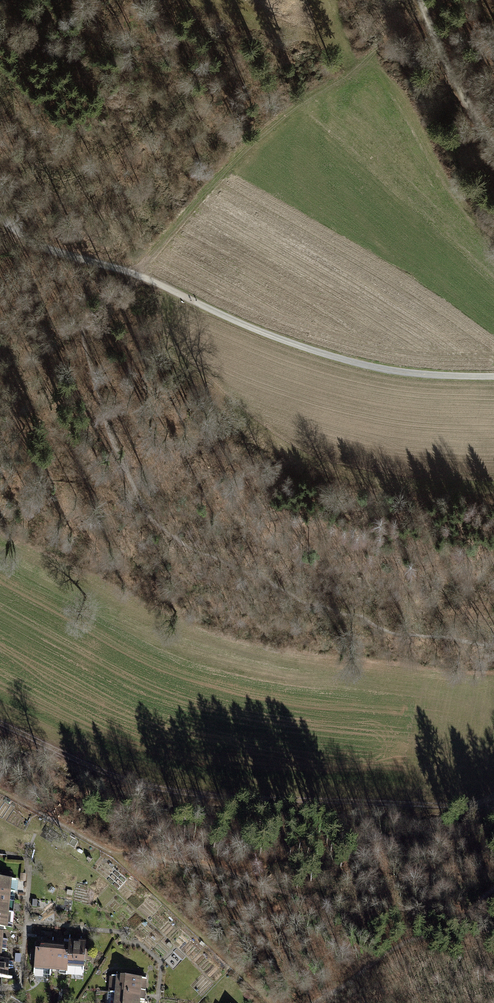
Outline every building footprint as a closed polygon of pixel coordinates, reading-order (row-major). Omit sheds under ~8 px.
[(0,883),(0,897),(8,898),(9,883),(0,883)] [(0,897),(0,914),(7,914),(8,898),(0,897)] [(49,943),(35,943),(33,975),(47,976),(49,943)] [(49,943),(47,976),(65,977),(67,944),(49,943)] [(85,945),(67,944),(65,977),(83,978),(85,945)] [(7,980),(9,963),(0,962),(0,980),(7,980)] [(145,981),(108,978),(106,994),(143,998),(145,981)] [(106,994),(106,1002),(143,1002),(143,998),(106,994)]
